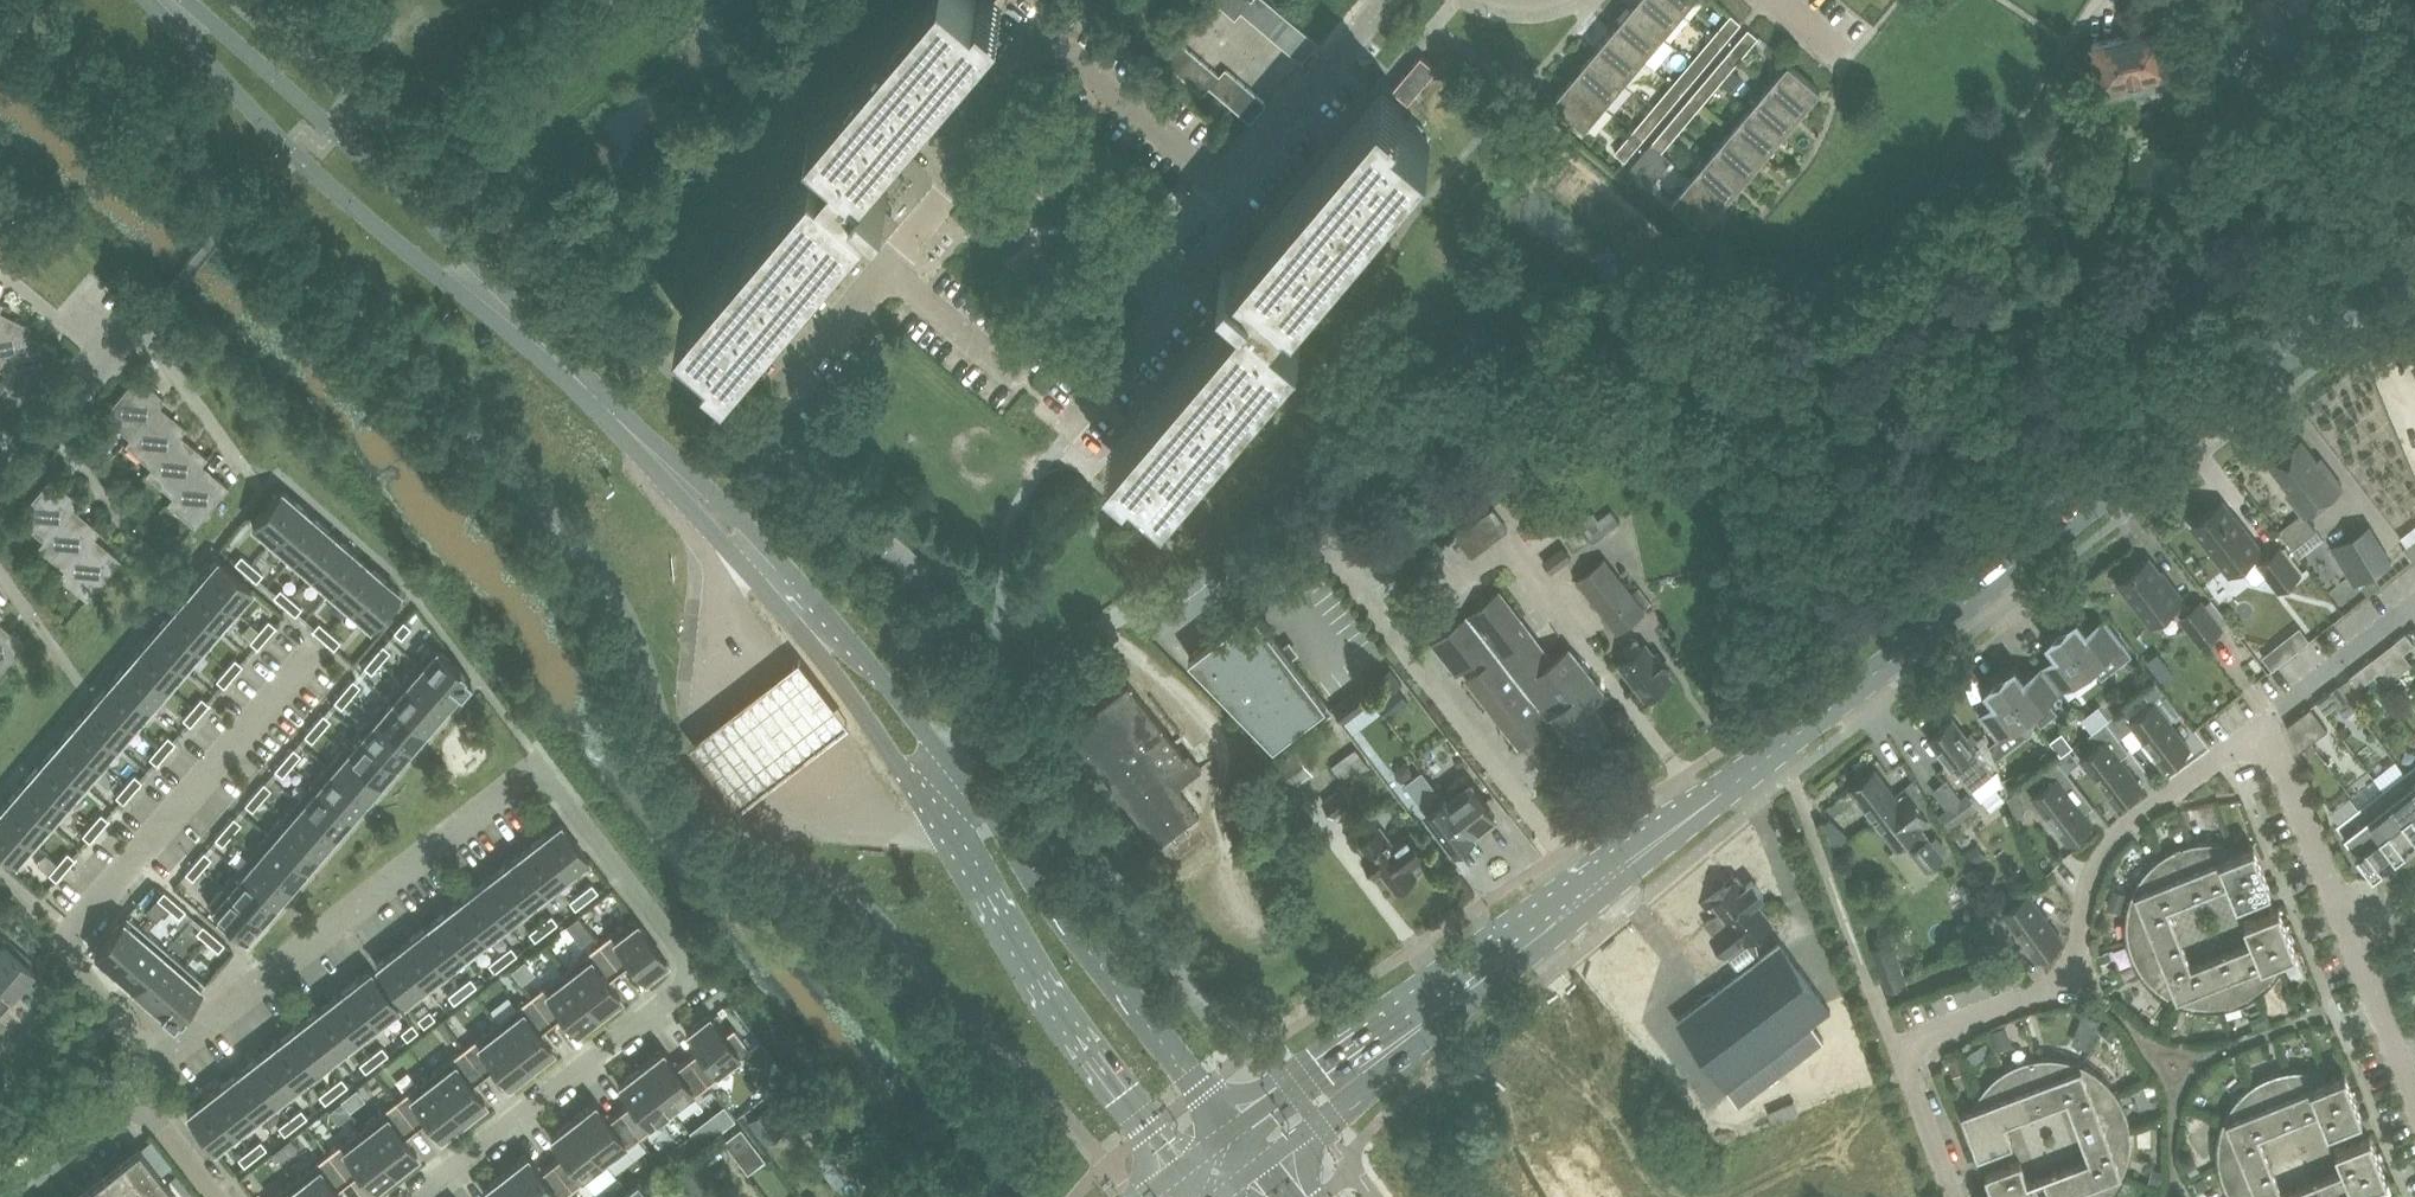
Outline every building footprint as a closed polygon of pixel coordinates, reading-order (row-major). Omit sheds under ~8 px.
[(683,318),(713,343),(728,356),(835,229),(857,203),(863,208),(880,222),(891,208),(880,199),(888,190),(891,193),(904,177),(877,154),(871,149),(883,135),(992,7),(987,2),(984,0),(919,0),(812,127),(837,149),(824,165),(817,159),(683,318)] [(1224,9),(1232,0),(1213,0),(1224,9)] [(1224,9),(1235,18),(1241,11),(1250,0),(1232,0),(1224,9)] [(1241,11),(1251,19),(1267,0),(1250,0),(1241,11)] [(1251,19),(1261,28),(1277,8),(1267,0),(1251,19)] [(1682,12),(1667,0),(1636,0),(1630,8),(1662,35),(1682,12)] [(1682,12),(1692,0),(1667,0),(1682,12)] [(2290,31),(2331,23),(2327,0),(2284,0),(2290,31)] [(2137,32),(2091,42),(2097,66),(2095,68),(2097,76),(2099,77),(2101,85),(2103,85),(2105,96),(2170,82),(2168,70),(2169,70),(2169,66),(2172,61),(2171,55),(2165,52),(2154,3),(2132,8),(2132,9),(2124,10),(2128,25),(2135,24),(2137,32)] [(1277,8),(1261,28),(1271,37),(1287,17),(1283,13),(1277,8)] [(1643,58),(1662,35),(1630,8),(1610,31),(1643,58)] [(1730,14),(1711,37),(1721,45),(1740,22),(1730,14)] [(1287,17),(1271,37),(1281,45),(1297,26),(1287,17)] [(1297,26),(1281,45),(1291,54),(1308,34),(1297,26)] [(1757,37),(1748,29),(1728,52),(1738,60),(1757,37)] [(1623,81),(1643,58),(1610,31),(1591,54),(1623,81)] [(1308,34),(1291,54),(1301,62),(1318,43),(1308,34)] [(1721,45),(1711,37),(1692,60),(1702,68),(1721,45)] [(1179,40),(1162,60),(1172,69),(1189,49),(1179,40)] [(1189,49),(1172,69),(1182,77),(1199,58),(1189,49)] [(1719,83),(1738,60),(1728,52),(1709,75),(1719,83)] [(1421,53),(1392,87),(1408,101),(1437,67),(1421,53)] [(1604,103),(1623,81),(1591,54),(1572,76),(1604,103)] [(1199,58),(1182,77),(1193,86),(1209,66),(1199,58)] [(1692,60),(1673,83),(1682,91),(1702,68),(1692,60)] [(1820,89),(1788,62),(1768,85),(1800,112),(1820,89)] [(1209,66),(1193,86),(1203,95),(1209,87),(1219,75),(1209,66)] [(1219,75),(1209,87),(1219,96),(1236,77),(1225,67),(1219,75)] [(1699,106),(1719,83),(1709,75),(1690,97),(1699,106)] [(1572,76),(1552,100),(1584,127),(1604,103),(1572,76)] [(1236,77),(1219,96),(1229,105),(1246,85),(1236,77)] [(1682,91),(1673,83),(1654,106),(1663,114),(1682,91)] [(1246,85),(1229,105),(1232,107),(1239,113),(1256,94),(1246,85)] [(1781,135),(1800,112),(1768,85),(1749,108),(1781,135)] [(1256,94),(1239,113),(1250,122),(1267,103),(1256,94)] [(1680,129),(1699,106),(1690,97),(1670,120),(1680,129)] [(1227,321),(1118,450),(1134,462),(1164,488),(1298,329),(1275,310),(1289,294),(1293,297),(1427,138),(1419,132),(1421,129),(1423,127),(1410,115),(1405,120),(1397,112),(1387,104),(1382,100),(1275,227),(1253,252),(1247,248),(1230,234),(1219,247),(1230,257),(1222,266),(1219,263),(1206,278),(1234,302),(1239,307),(1227,321)] [(1654,106),(1634,129),(1644,137),(1663,114),(1654,106)] [(1730,131),(1762,158),(1781,135),(1749,108),(1730,131)] [(1670,120),(1651,143),(1661,151),(1662,150),(1668,155),(1678,142),(1673,137),(1680,129),(1670,120)] [(1644,137),(1634,129),(1615,152),(1624,160),(1644,137)] [(1743,181),(1762,158),(1730,131),(1710,154),(1743,181)] [(1651,143),(1632,166),(1641,174),(1651,183),(1672,159),(1668,155),(1662,150),(1661,151),(1651,143)] [(1723,204),(1743,181),(1710,154),(1691,177),(1723,204)] [(1703,227),(1723,204),(1691,177),(1671,200),(1703,227)] [(1791,312),(1798,319),(1810,307),(1803,300),(1791,312)] [(2,381),(28,326),(15,319),(12,325),(0,319),(0,362),(8,367),(1,380),(2,381)] [(37,391),(57,350),(42,343),(40,348),(23,339),(29,326),(28,326),(2,381),(21,390),(24,384),(37,391)] [(123,444),(124,445),(163,398),(152,388),(148,393),(132,380),(103,415),(119,429),(123,424),(133,432),(123,444)] [(145,474),(185,427),(173,417),(169,422),(155,410),(164,399),(163,398),(124,445),(140,459),(145,453),(155,462),(145,474)] [(167,503),(206,457),(194,447),(190,451),(176,439),(185,428),(185,427),(145,474),(162,488),(166,482),(176,491),(166,503),(167,503)] [(2301,513),(2303,516),(2304,514),(2342,485),(2320,457),(2317,460),(2300,440),(2269,464),(2290,491),(2286,494),(2301,513)] [(206,457),(167,503),(183,517),(187,511),(199,521),(227,486),(215,476),(211,480),(197,468),(206,457)] [(60,494),(45,481),(15,516),(32,530),(36,525),(46,534),(36,545),(37,546),(76,500),(64,489),(60,494)] [(252,523),(272,540),(301,506),(281,489),(252,523)] [(76,500),(37,546),(52,559),(56,555),(66,563),(57,575),(58,576),(97,529),(85,519),(82,523),(67,511),(77,500),(76,500)] [(2221,501),(2191,524),(2229,573),(2239,565),(2251,580),(2257,581),(2266,574),(2278,590),(2299,573),(2279,547),(2258,564),(2252,556),(2261,549),(2242,524),(2240,526),(2221,501)] [(320,523),(301,506),(272,540),(291,557),(320,523)] [(1490,508),(1452,537),(1468,557),(1506,528),(1490,508)] [(1580,524),(1584,530),(1593,542),(1619,522),(1611,511),(1597,520),(1593,514),(1580,524)] [(2316,530),(2304,514),(2303,516),(2301,513),(2279,530),(2293,548),(2316,530)] [(291,557),(310,573),(340,539),(320,523),(291,557)] [(2364,527),(2332,547),(2354,583),(2386,564),(2364,527)] [(97,529),(58,576),(73,589),(77,584),(89,594),(118,559),(106,549),(103,553),(88,541),(98,529),(97,529)] [(310,573),(330,590),(359,556),(340,539),(310,573)] [(1562,547),(1543,561),(1552,573),(1570,558),(1562,547)] [(234,561),(245,571),(252,563),(241,554),(234,561)] [(330,590),(349,607),(379,573),(359,556),(330,590)] [(200,578),(234,607),(251,587),(217,558),(200,578)] [(1639,585),(1630,592),(1605,559),(1577,580),(1618,632),(1645,612),(1643,609),(1652,602),(1639,585)] [(2118,582),(2150,624),(2174,606),(2182,616),(2179,617),(2200,643),(2221,627),(2200,601),(2189,610),(2181,600),(2182,599),(2168,582),(2167,583),(2147,559),(2118,582)] [(262,573),(252,563),(245,571),(256,580),(262,573)] [(399,590),(379,573),(349,607),(369,624),(399,590)] [(217,627),(234,607),(200,578),(183,597),(217,627)] [(273,595),(284,604),(290,597),(279,588),(273,595)] [(1552,660),(1499,591),(1432,643),(1455,673),(1473,659),(1480,668),(1467,679),(1489,708),(1492,706),(1505,723),(1503,725),(1519,746),(1551,722),(1548,717),(1554,712),(1581,747),(1609,725),(1592,703),(1605,693),(1551,623),(1549,624),(1568,648),(1552,660)] [(183,597),(166,617),(200,646),(217,627),(183,597)] [(301,606),(290,597),(284,604),(295,614),(301,606)] [(1252,606),(1199,647),(1179,662),(1263,751),(1326,703),(1289,654),(1252,606)] [(2058,625),(2091,667),(2122,642),(2103,618),(2085,627),(2076,616),(2059,625),(2058,625)] [(200,646),(166,617),(149,636),(183,666),(200,646)] [(259,629),(266,636),(275,625),(268,619),(259,629)] [(401,637),(410,626),(403,620),(393,631),(401,637)] [(312,628),(323,638),(329,630),(318,621),(312,628)] [(2041,666),(2060,690),(2091,667),(2058,625),(2057,626),(2045,640),(2054,651),(2041,666)] [(257,646),(266,636),(259,629),(249,640),(257,646)] [(23,643),(10,632),(7,636),(0,630),(0,670),(23,643)] [(340,640),(329,630),(323,638),(333,647),(340,640)] [(2405,632),(2394,641),(2403,653),(2414,644),(2405,632)] [(183,666),(149,636),(133,655),(167,685),(183,666)] [(1631,656),(1621,665),(1646,697),(1650,694),(1654,695),(1661,690),(1661,686),(1671,677),(1666,670),(1669,668),(1658,654),(1655,656),(1646,644),(1644,646),(1637,638),(1625,648),(1631,656)] [(383,643),(373,654),(381,661),(390,650),(383,643)] [(432,644),(416,662),(454,695),(470,677),(432,644)] [(381,661),(373,654),(364,665),(371,672),(381,661)] [(116,675),(150,704),(167,685),(133,655),(116,675)] [(802,656),(694,738),(741,799),(849,717),(802,656)] [(234,657),(225,668),(233,674),(242,664),(234,657)] [(2372,658),(2349,676),(2358,687),(2380,670),(2372,658)] [(439,712),(454,695),(416,662),(401,679),(439,712)] [(2048,700),(2060,690),(2041,666),(2023,675),(2014,664),(1997,672),(1997,673),(2029,714),(2031,713),(2040,724),(2057,711),(2048,700)] [(223,685),(233,674),(225,668),(216,679),(223,685)] [(2035,721),(2029,714),(1997,673),(1996,673),(1983,688),(1992,699),(1979,715),(1998,739),(2014,726),(2020,734),(2026,734),(2032,731),(2034,727),(2035,721)] [(150,704),(116,675),(99,694),(133,724),(150,704)] [(353,678),(343,689),(351,695),(360,685),(353,678)] [(425,729),(439,712),(401,679),(386,696),(425,729)] [(2143,691),(2152,702),(2129,720),(2165,766),(2189,748),(2168,720),(2179,712),(2155,682),(2143,691)] [(1128,683),(1068,730),(1159,846),(1199,815),(1168,775),(1188,760),(1128,683)] [(1345,721),(1373,700),(1361,684),(1333,705),(1345,721)] [(351,695),(343,689),(334,700),(341,706),(351,695)] [(2316,702),(2324,713),(2336,704),(2327,693),(2316,702)] [(116,743),(133,724),(99,694),(82,714),(116,743)] [(192,707),(199,713),(208,702),(201,696),(192,707)] [(410,746),(425,729),(386,696),(371,713),(410,746)] [(2287,724),(2297,751),(2327,728),(2310,706),(2287,724)] [(190,724),(199,713),(192,707),(182,717),(190,724)] [(323,712),(314,723),(321,730),(330,719),(323,712)] [(395,764),(410,746),(371,713),(357,730),(395,764)] [(116,743),(82,714),(65,733),(99,762),(116,743)] [(1951,765),(1952,764),(1970,788),(1992,771),(1971,744),(1977,739),(1970,730),(1964,735),(1952,719),(1929,737),(1951,765)] [(2105,720),(2089,733),(2098,744),(2081,757),(2117,804),(2141,785),(2119,757),(2129,750),(2105,720)] [(321,730),(314,723),(304,734),(311,741),(321,730)] [(356,731),(342,748),(380,781),(395,764),(357,730),(356,731)] [(83,782),(99,762),(65,733),(49,752),(83,782)] [(158,745),(165,752),(175,741),(167,735),(158,745)] [(156,763),(165,752),(158,745),(149,756),(156,763)] [(293,747),(284,758),(291,764),(301,753),(293,747)] [(342,748),(327,765),(365,798),(380,781),(342,748)] [(1253,776),(1270,759),(1259,748),(1241,764),(1253,776)] [(1296,748),(1273,765),(1290,788),(1313,772),(1296,748)] [(49,752),(32,772),(66,801),(83,782),(49,752)] [(291,764),(284,758),(274,768),(282,775),(291,764)] [(2057,758),(2040,771),(2049,782),(2032,795),(2068,842),(2092,823),(2070,794),(2079,787),(2057,758)] [(2404,770),(2414,785),(2414,762),(2404,770)] [(350,815),(365,798),(327,765),(312,782),(350,815)] [(1905,839),(1921,827),(1916,821),(1924,815),(1904,790),(1896,796),(1875,769),(1850,789),(1884,832),(1885,831),(1896,847),(1905,839)] [(2404,770),(2382,788),(2413,829),(2413,830),(2414,833),(2414,785),(2404,770)] [(66,801),(32,772),(15,791),(49,820),(66,801)] [(2001,777),(2007,793),(2019,785),(2014,772),(2001,777)] [(125,784),(132,790),(141,780),(134,773),(125,784)] [(1454,797),(1477,828),(1482,824),(1484,827),(1493,820),(1491,817),(1495,814),(1471,783),(1465,775),(1450,786),(1456,795),(1454,797)] [(1944,829),(1957,819),(1976,805),(1967,794),(1960,799),(1945,780),(1933,789),(1948,807),(1935,817),(1944,829)] [(263,781),(254,792),(261,799),(271,788),(263,781)] [(335,832),(350,815),(312,782),(297,799),(335,832)] [(123,801),(132,790),(125,784),(115,795),(123,801)] [(1356,798),(1346,785),(1325,801),(1335,814),(1356,798)] [(1477,828),(1454,797),(1448,801),(1446,798),(1445,800),(1434,786),(1419,797),(1429,811),(1428,812),(1456,848),(1474,834),(1472,832),(1477,828)] [(2413,830),(2413,829),(2382,788),(2359,805),(2391,847),(2390,847),(2395,853),(2406,845),(2401,839),(2413,830)] [(15,791),(0,809),(0,812),(32,840),(49,820),(15,791)] [(261,799),(254,792),(244,803),(252,809),(261,799)] [(320,850),(335,832),(297,799),(282,817),(320,850)] [(2390,847),(2391,847),(2359,805),(2336,823),(2373,871),(2383,863),(2378,856),(2390,847)] [(15,860),(32,840),(0,812),(0,847),(15,860)] [(91,823),(98,829),(108,818),(100,812),(91,823)] [(234,816),(224,827),(232,833),(241,822),(234,816)] [(305,867),(320,850),(282,817),(267,834),(305,867)] [(560,822),(539,838),(566,873),(587,857),(560,822)] [(89,840),(98,829),(91,823),(82,834),(89,840)] [(232,833),(224,827),(215,837),(222,844),(232,833)] [(1920,859),(1936,847),(1921,827),(1905,839),(1920,859)] [(1412,880),(1412,878),(1430,864),(1409,836),(1394,847),(1380,829),(1361,843),(1370,855),(1366,858),(1378,874),(1383,870),(1397,889),(1401,886),(1403,886),(1405,887),(1406,886),(1408,886),(1409,885),(1410,884),(1411,883),(1412,881),(1412,880)] [(291,884),(305,867),(267,834),(252,851),(291,884)] [(566,873),(539,838),(518,854),(546,889),(566,873)] [(2200,842),(2193,843),(2211,889),(2228,882),(2242,876),(2233,853),(2234,852),(2232,847),(2234,847),(2234,846),(2228,844),(2219,842),(2210,841),(2200,842)] [(2182,901),(2211,889),(2193,843),(2191,843),(2182,846),(2174,849),(2166,854),(2164,855),(2182,901)] [(2253,845),(2234,852),(2233,853),(2242,876),(2228,882),(2236,902),(2271,888),(2253,845)] [(1944,857),(1936,847),(1920,859),(1929,870),(1944,857)] [(204,850),(194,861),(202,867),(211,857),(204,850)] [(57,861),(65,868),(74,857),(67,851),(57,861)] [(276,901),(291,884),(252,851),(237,868),(276,901)] [(518,854),(498,869),(526,905),(546,889),(518,854)] [(2135,887),(2133,891),(2167,907),(2182,901),(2164,855),(2158,859),(2151,865),(2145,872),(2139,879),(2135,887)] [(56,879),(65,868),(57,861),(48,872),(56,879)] [(192,878),(202,867),(194,861),(185,872),(192,878)] [(1771,863),(1724,881),(1776,1022),(1824,1004),(1771,863)] [(237,868),(223,885),(261,918),(276,901),(237,868)] [(526,905),(498,869),(478,885),(506,920),(526,905)] [(2030,884),(2034,894),(2045,889),(2041,879),(2030,884)] [(580,891),(586,899),(597,890),(591,883),(580,891)] [(223,885),(207,903),(237,929),(245,937),(250,931),(261,918),(223,885)] [(478,885),(458,901),(485,936),(506,920),(478,885)] [(157,897),(168,907),(174,899),(163,890),(157,897)] [(575,908),(586,899),(580,891),(569,900),(575,908)] [(2126,932),(2128,940),(2173,921),(2167,907),(2133,891),(2131,896),(2128,905),(2126,914),(2126,923),(2126,932)] [(2062,940),(2027,892),(2003,910),(2037,958),(2062,940)] [(185,909),(174,899),(168,907),(179,916),(185,909)] [(485,936),(458,901),(437,916),(465,952),(485,936)] [(2276,959),(2277,958),(2296,951),(2278,907),(2244,921),(2252,941),(2252,942),(2267,936),(2276,959)] [(1700,910),(1675,930),(1694,955),(1720,936),(1700,910)] [(113,970),(146,931),(126,914),(93,952),(113,970)] [(551,914),(539,923),(545,930),(557,922),(551,914)] [(465,952),(437,916),(417,932),(445,968),(465,952)] [(632,916),(596,944),(617,970),(630,960),(643,977),(666,959),(632,916)] [(2173,921),(2128,940),(2128,941),(2130,951),(2134,959),(2138,967),(2139,969),(2185,951),(2173,921)] [(196,931),(207,940),(213,933),(202,923),(196,931)] [(534,939),(545,930),(539,923),(528,931),(534,939)] [(133,986),(166,948),(146,931),(113,970),(133,986)] [(425,983),(445,968),(417,932),(397,948),(425,983)] [(224,942),(213,933),(207,940),(218,950),(224,942)] [(2252,941),(2235,948),(2254,993),(2259,989),(2266,983),(2273,976),(2278,969),(2281,963),(2280,962),(2279,964),(2277,958),(2276,959),(2267,936),(2252,942),(2252,941)] [(1868,945),(1876,969),(1901,960),(1892,937),(1868,945)] [(1643,942),(1603,973),(1675,1065),(1675,1064),(1696,1091),(1732,1077),(1717,1038),(1714,1034),(1715,1033),(1643,942)] [(0,947),(0,982),(13,993),(33,970),(3,944),(0,947)] [(617,970),(596,944),(563,970),(596,1013),(620,995),(607,978),(617,970)] [(499,954),(505,962),(516,953),(510,945),(499,954)] [(133,986),(152,1003),(185,965),(166,948),(133,986)] [(376,964),(404,1000),(425,983),(397,948),(376,964)] [(2235,948),(2206,960),(2224,1005),(2226,1005),(2235,1002),(2243,999),(2252,995),(2254,993),(2235,948)] [(2191,965),(2185,951),(2139,969),(2143,975),(2150,982),(2156,988),(2164,993),(2172,998),(2176,1000),(2191,965)] [(494,971),(505,962),(499,954),(488,963),(494,971)] [(2217,1006),(2224,1005),(2206,960),(2191,965),(2176,1000),(2180,1002),(2189,1005),(2198,1006),(2207,1007),(2217,1006)] [(185,965),(152,1003),(172,1021),(205,982),(185,965)] [(370,969),(349,985),(377,1020),(398,1004),(370,969)] [(563,970),(529,996),(549,1022),(562,1012),(575,1029),(596,1013),(563,970)] [(459,985),(465,993),(476,984),(470,977),(459,985)] [(13,993),(0,982),(0,1008),(13,993)] [(356,1036),(377,1020),(349,985),(329,1001),(356,1036)] [(453,1002),(465,993),(459,985),(447,994),(453,1002)] [(529,996),(495,1022),(529,1065),(552,1047),(539,1031),(549,1022),(529,996)] [(356,1036),(329,1001),(309,1016),(336,1052),(356,1036)] [(1747,1007),(1725,1015),(1734,1037),(1755,1029),(1747,1007)] [(423,1025),(435,1017),(429,1009),(417,1018),(423,1025)] [(2094,1018),(2077,1012),(2073,1024),(2090,1029),(2094,1018)] [(698,1048),(685,1058),(706,1085),(751,1050),(733,1026),(724,1033),(708,1013),(685,1031),(698,1048)] [(309,1016),(288,1032),(316,1068),(336,1052),(309,1016)] [(418,1030),(412,1022),(400,1031),(406,1039),(418,1030)] [(495,1022),(462,1048),(482,1075),(495,1065),(508,1082),(529,1065),(495,1022)] [(296,1083),(316,1068),(288,1032),(268,1048),(296,1083)] [(370,1054),(376,1062),(388,1053),(381,1045),(370,1054)] [(268,1048),(248,1063),(276,1099),(296,1083),(268,1048)] [(462,1048),(428,1075),(461,1118),(484,1100),(471,1083),(482,1075),(462,1048)] [(672,1111),(706,1085),(685,1058),(675,1066),(662,1049),(638,1067),(672,1111)] [(365,1071),(376,1062),(370,1054),(359,1063),(365,1071)] [(2035,1058),(2052,1105),(2067,1099),(2082,1065),(2078,1063),(2069,1060),(2060,1058),(2051,1057),(2041,1058),(2035,1058)] [(2006,1069),(2005,1070),(2022,1116),(2052,1105),(2035,1058),(2032,1059),(2023,1061),(2015,1064),(2006,1069)] [(255,1115),(276,1099),(248,1063),(228,1079),(255,1115)] [(2067,1099),(2072,1114),(2119,1097),(2114,1090),(2108,1083),(2102,1077),(2094,1071),(2086,1067),(2082,1065),(2067,1099)] [(631,1100),(618,1111),(638,1137),(672,1111),(638,1067),(618,1083),(631,1100)] [(2325,1081),(2326,1080),(2323,1074),(2325,1075),(2326,1073),(2320,1072),(2310,1070),(2301,1069),(2292,1070),(2284,1071),(2303,1117),(2320,1110),(2319,1109),(2334,1103),(2325,1081)] [(1979,1094),(1976,1099),(1977,1100),(1978,1099),(1981,1104),(1982,1104),(1991,1128),(2005,1122),(2022,1116),(2005,1070),(1999,1074),(1991,1080),(1985,1086),(1979,1094)] [(2257,1081),(2255,1083),(2273,1129),(2303,1117),(2284,1071),(2283,1071),(2274,1074),(2265,1077),(2257,1081)] [(2345,1073),(2326,1080),(2325,1081),(2334,1103),(2319,1109),(2320,1110),(2328,1130),(2362,1116),(2345,1073)] [(394,1101),(414,1127),(427,1117),(440,1134),(461,1118),(428,1075),(394,1101)] [(330,1085),(336,1093),(347,1084),(341,1077),(330,1085)] [(228,1079),(207,1095),(235,1130),(255,1115),(228,1079)] [(2273,1129),(2255,1083),(2249,1087),(2242,1093),(2236,1100),(2230,1107),(2226,1115),(2224,1119),(2259,1134),(2273,1129)] [(325,1102),(336,1093),(330,1085),(319,1094),(325,1102)] [(214,1147),(235,1130),(207,1095),(186,1111),(214,1147)] [(2072,1114),(2083,1144),(2129,1127),(2129,1124),(2127,1115),(2124,1106),(2119,1098),(2119,1097),(2072,1114)] [(394,1101),(360,1127),(394,1170),(417,1152),(404,1136),(414,1127),(394,1101)] [(594,1101),(570,1120),(604,1164),(638,1137),(618,1111),(607,1118),(594,1101)] [(769,1102),(748,1118),(766,1142),(787,1126),(769,1102)] [(1981,1104),(1962,1112),(1978,1155),(2013,1142),(2008,1130),(2005,1122),(1991,1128),(1982,1104),(1981,1104)] [(289,1117),(295,1124),(307,1116),(301,1108),(289,1117)] [(284,1133),(295,1124),(289,1117),(278,1125),(284,1133)] [(2265,1149),(2259,1134),(2224,1119),(2222,1124),(2219,1133),(2218,1142),(2217,1151),(2218,1160),(2219,1168),(2265,1149)] [(570,1190),(604,1164),(570,1120),(550,1136),(563,1153),(550,1164),(570,1190)] [(743,1162),(760,1149),(743,1125),(725,1139),(743,1162)] [(372,1187),(394,1170),(360,1127),(326,1153),(347,1180),(359,1170),(372,1187)] [(2130,1133),(2129,1127),(2083,1144),(2089,1159),(2123,1174),(2125,1170),(2128,1161),(2130,1152),(2131,1143),(2130,1133)] [(2335,1149),(2343,1169),(2358,1164),(2367,1186),(2368,1186),(2387,1178),(2370,1135),(2335,1149)] [(255,1156),(266,1147),(260,1139),(249,1148),(255,1156)] [(122,1161),(151,1196),(158,1196),(171,1187),(139,1147),(122,1161)] [(238,1157),(244,1165),(255,1156),(249,1148),(238,1157)] [(2265,1149),(2219,1168),(2219,1169),(2221,1179),(2225,1187),(2229,1195),(2231,1196),(2276,1179),(2265,1149)] [(693,1152),(669,1170),(690,1196),(714,1179),(693,1152)] [(347,1180),(326,1153),(292,1179),(306,1196),(343,1196),(336,1188),(347,1180)] [(503,1173),(522,1196),(561,1196),(570,1190),(550,1164),(540,1171),(527,1154),(503,1173)] [(2074,1164),(2086,1196),(2107,1196),(2111,1193),(2116,1186),(2121,1178),(2123,1174),(2089,1159),(2074,1164)] [(122,1161),(105,1174),(124,1196),(151,1196),(122,1161)] [(1985,1174),(1994,1196),(2016,1196),(2013,1187),(2027,1182),(2025,1174),(2020,1161),(1985,1174)] [(2052,1196),(2086,1196),(2074,1164),(2044,1175),(2052,1196)] [(2368,1186),(2367,1186),(2358,1164),(2343,1169),(2326,1176),(2335,1196),(2370,1196),(2374,1192),(2373,1191),(2371,1190),(2370,1192),(2368,1186)] [(489,1196),(522,1196),(503,1173),(482,1189),(489,1196)] [(88,1187),(96,1196),(124,1196),(105,1174),(88,1187)] [(2013,1187),(2016,1196),(2052,1196),(2044,1175),(2027,1182),(2013,1187)] [(650,1191),(654,1196),(686,1196),(669,1176),(650,1191)] [(2326,1176),(2297,1187),(2301,1196),(2335,1196),(2326,1176)] [(292,1179),(270,1196),(306,1196),(292,1179)] [(2276,1179),(2231,1196),(2281,1196),(2282,1193),(2276,1179)] [(636,1182),(617,1196),(648,1196),(636,1182)] [(88,1187),(76,1196),(96,1196),(88,1187)] [(2297,1187),(2282,1193),(2281,1196),(2301,1196),(2297,1187)]
